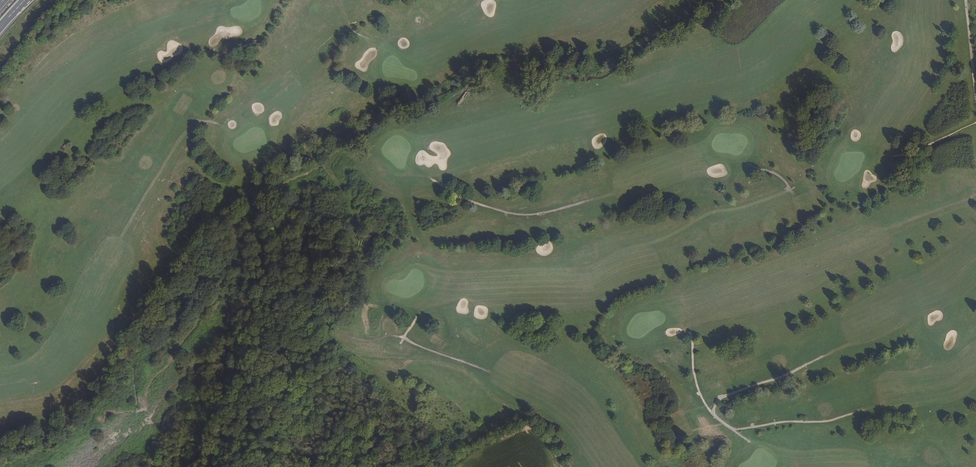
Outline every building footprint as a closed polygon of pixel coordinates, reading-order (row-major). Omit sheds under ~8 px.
[(11,22),(21,11),(18,9),(8,19),(11,22)]
